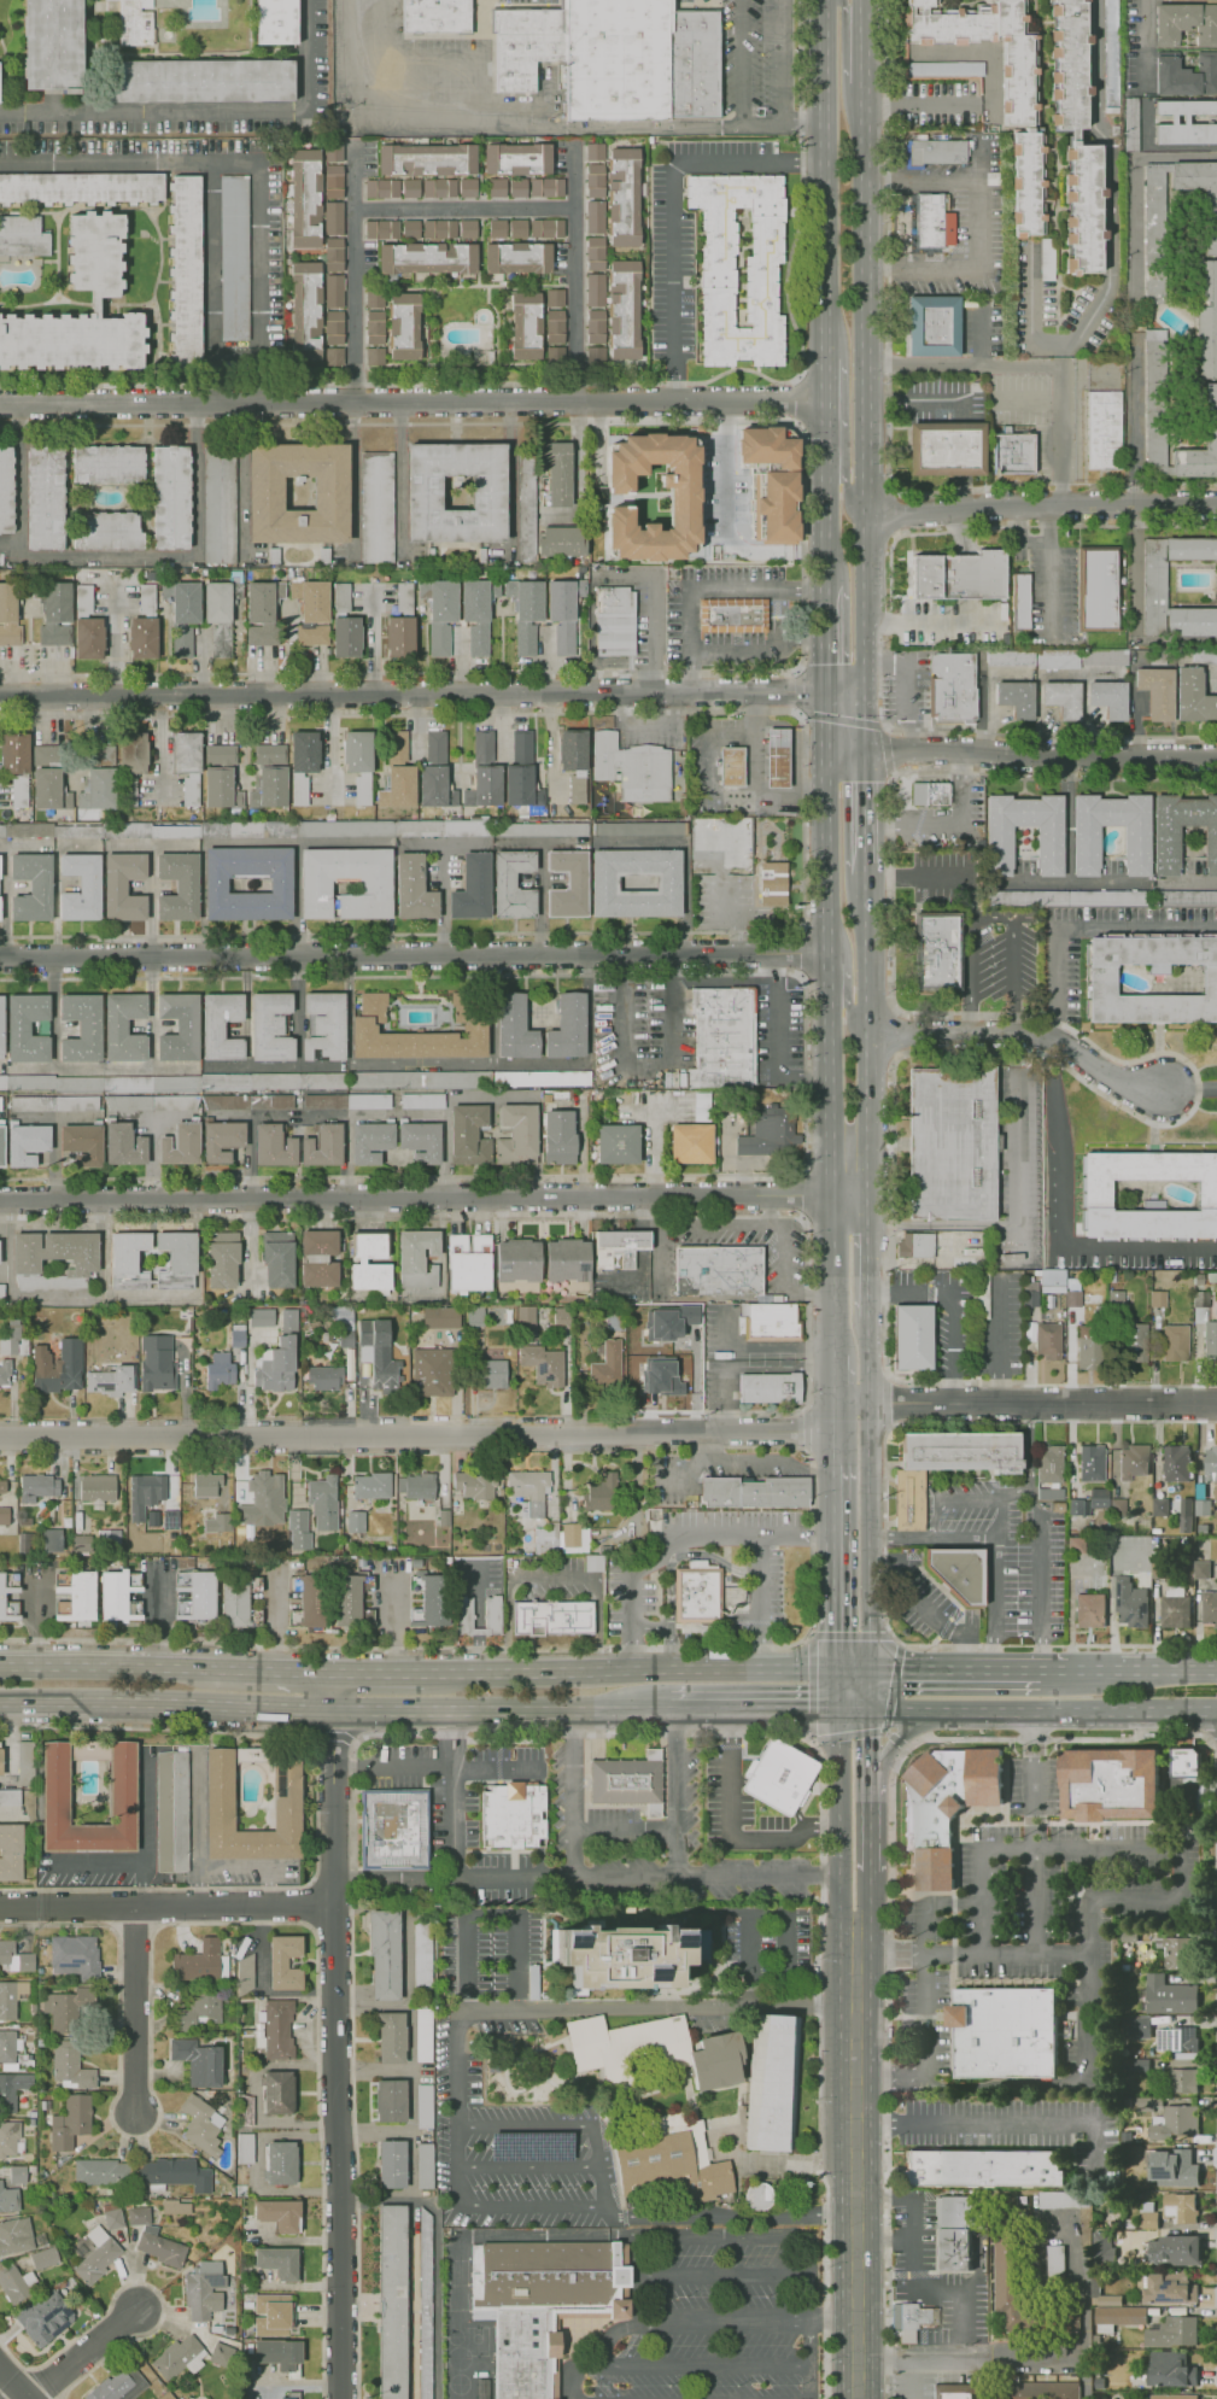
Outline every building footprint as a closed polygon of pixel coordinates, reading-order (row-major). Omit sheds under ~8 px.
[(24,90),(24,0),(81,0),(82,89),(78,89),(78,94),(63,94),(63,89),(24,90)] [(104,1),(104,0),(152,0),(152,8),(140,8),(140,11),(152,11),(152,46),(118,46),(118,11),(101,11),(101,1),(104,1)] [(256,45),(256,0),(296,0),(296,45),(256,45)] [(403,33),(403,0),(471,0),(472,35),(456,35),(456,31),(421,33),(421,35),(411,36),(411,33),(403,33)] [(560,8),(560,0),(674,0),(674,10),(720,10),(721,119),(566,121),(566,62),(536,62),(536,93),(496,93),(496,34),(490,34),(490,8),(560,8)] [(995,2),(995,0),(1024,0),(1024,33),(1035,33),(1035,51),(1034,51),(1034,57),(1035,57),(1035,86),(1034,86),(1034,92),(1035,92),(1036,128),(1040,128),(1040,136),(1042,136),(1042,163),(1040,163),(1040,170),(1042,170),(1042,197),(1041,197),(1041,204),(1042,204),(1042,235),(1023,235),(1023,239),(1014,239),(1014,235),(1013,235),(1013,226),(1010,226),(1010,212),(1013,212),(1013,191),(1010,191),(1010,179),(1013,179),(1013,157),(1010,157),(1010,144),(1013,144),(1013,133),(1024,133),(1024,125),(1004,125),(1004,113),(1000,113),(1000,101),(1004,101),(1002,78),(1000,78),(1000,65),(1002,65),(1002,42),(1000,42),(1000,36),(995,36),(995,42),(989,42),(989,40),(976,40),(976,42),(965,42),(965,46),(952,46),(952,42),(930,42),(930,46),(917,46),(917,42),(907,43),(907,63),(983,63),(983,76),(981,76),(981,94),(978,94),(978,78),(907,78),(907,77),(905,77),(905,43),(903,43),(903,22),(902,22),(902,14),(903,14),(903,7),(907,7),(907,0),(938,0),(938,4),(934,4),(934,7),(926,7),(926,10),(937,10),(938,14),(943,14),(943,10),(973,10),(973,14),(976,14),(976,4),(978,4),(978,7),(988,7),(988,2),(995,2)] [(1052,2),(1052,0),(1087,0),(1087,2),(1084,2),(1084,35),(1090,35),(1090,45),(1084,45),(1084,87),(1090,87),(1090,95),(1084,95),(1084,129),(1076,129),(1076,146),(1098,146),(1098,189),(1105,189),(1105,198),(1098,198),(1099,230),(1105,230),(1105,239),(1099,240),(1099,273),(1076,274),(1076,277),(1070,277),(1070,273),(1063,273),(1063,259),(1070,259),(1070,245),(1063,245),(1063,233),(1070,233),(1070,228),(1063,228),(1063,217),(1070,217),(1070,203),(1063,203),(1063,192),(1070,192),(1070,186),(1063,186),(1063,175),(1070,175),(1070,160),(1063,160),(1063,150),(1070,150),(1070,129),(1055,129),(1055,125),(1048,125),(1048,115),(1055,115),(1055,100),(1048,100),(1048,89),(1055,89),(1055,83),(1048,83),(1048,72),(1055,72),(1055,58),(1048,58),(1048,47),(1054,47),(1054,42),(1048,42),(1048,31),(1054,31),(1054,16),(1048,17),(1048,6),(1054,6),(1054,2),(1052,2)] [(1105,106),(1104,0),(1116,0),(1117,106),(1105,106)] [(1154,6),(1216,5),(1216,47),(1196,47),(1196,45),(1194,45),(1194,36),(1196,36),(1196,27),(1188,27),(1188,31),(1178,31),(1178,47),(1155,47),(1154,6)] [(1196,52),(1216,52),(1216,95),(1154,95),(1154,52),(1178,52),(1178,69),(1189,69),(1189,74),(1196,74),(1196,52)] [(293,100),(107,101),(106,62),(293,60),(293,100)] [(1139,151),(1122,152),(1122,98),(1137,98),(1139,151)] [(1154,101),(1216,101),(1216,115),(1188,115),(1188,124),(1216,124),(1216,145),(1154,145),(1154,124),(1170,124),(1170,115),(1154,115),(1154,101)] [(476,175),(379,175),(379,146),(382,146),(382,141),(391,141),(391,146),(456,146),(456,145),(475,145),(476,175)] [(923,170),(905,170),(905,145),(907,145),(907,141),(972,141),(972,147),(969,147),(969,156),(965,156),(965,164),(924,164),(924,166),(923,166),(923,170)] [(343,162),(324,162),(324,145),(343,145),(343,162)] [(484,175),(484,145),(550,145),(550,174),(484,175)] [(586,160),(586,145),(604,145),(604,160),(586,160)] [(638,247),(608,247),(608,198),(605,198),(605,200),(603,200),(603,199),(585,199),(585,165),(603,164),(603,182),(609,182),(609,150),(638,150),(638,183),(645,183),(645,197),(638,197),(638,247)] [(320,248),(289,248),(289,229),(292,229),(291,170),(289,170),(289,151),(318,151),(320,248)] [(1171,163),(1216,163),(1216,256),(1203,257),(1201,191),(1171,191),(1171,172),(1171,164),(1171,163)] [(1171,172),(1165,172),(1166,304),(1143,305),(1143,294),(1145,293),(1143,164),(1171,164),(1171,172)] [(324,199),(324,165),(341,165),(341,183),(344,183),(344,199),(324,199)] [(8,206),(0,206),(0,175),(164,174),(164,200),(156,200),(156,205),(147,205),(147,201),(135,201),(135,206),(128,206),(128,201),(113,201),(113,205),(105,205),(105,203),(93,203),(93,206),(84,206),(84,201),(71,201),(71,206),(63,206),(63,203),(58,203),(58,201),(54,201),(54,203),(51,203),(51,206),(41,206),(41,204),(29,204),(29,206),(21,206),(21,203),(16,203),(16,201),(12,201),(12,203),(8,203),(8,206)] [(200,370),(174,370),(174,362),(169,362),(169,355),(174,355),(174,349),(174,346),(172,341),(169,341),(169,334),(174,334),(174,318),(169,318),(169,311),(174,311),(174,306),(174,303),(174,299),(169,299),(169,291),(174,291),(174,276),(169,276),(169,269),(172,269),(172,264),(174,264),(174,261),(172,261),(172,256),(169,256),(169,248),(174,248),(174,234),(169,234),(169,226),(172,226),(172,222),(174,222),(174,217),(172,217),(172,213),(169,213),(169,206),(172,206),(172,191),(169,191),(169,183),(172,183),(172,179),(174,179),(174,176),(200,176),(200,370)] [(250,341),(221,343),(220,176),(248,176),(250,341)] [(782,176),(782,185),(778,185),(778,187),(782,187),(782,197),(778,197),(778,199),(784,199),(784,222),(779,222),(779,223),(782,223),(782,238),(779,238),(779,239),(782,239),(782,253),(779,253),(779,254),(782,254),(782,263),(776,263),(776,265),(773,265),(773,268),(776,268),(776,281),(773,281),(773,282),(776,282),(776,297),(773,297),(773,298),(776,298),(777,312),(773,312),(773,314),(777,314),(777,316),(783,316),(783,324),(779,324),(779,326),(783,326),(783,340),(779,340),(779,341),(783,341),(783,356),(779,356),(779,357),(783,357),(783,365),(774,365),(774,363),(773,363),(773,365),(762,365),(762,363),(760,363),(760,365),(751,365),(751,359),(749,359),(749,357),(748,357),(748,359),(737,359),(737,357),(736,357),(736,359),(732,359),(733,367),(725,367),(725,363),(722,363),(722,367),(712,367),(712,363),(710,363),(710,367),(702,367),(702,358),(706,358),(706,357),(702,357),(702,343),(706,343),(706,341),(702,341),(702,327),(706,327),(706,326),(702,326),(702,311),(706,311),(706,310),(702,310),(702,296),(706,296),(704,294),(701,294),(700,271),(704,271),(704,269),(702,269),(702,258),(704,258),(704,257),(702,257),(701,248),(704,248),(704,246),(708,246),(708,245),(704,245),(704,234),(708,234),(708,232),(704,232),(704,229),(701,229),(701,221),(704,221),(704,220),(701,220),(701,212),(704,212),(704,210),(701,210),(701,207),(696,207),(696,205),(695,205),(695,207),(686,207),(686,200),(689,200),(689,198),(686,198),(686,187),(689,187),(689,186),(685,186),(685,177),(694,177),(694,180),(696,180),(696,177),(709,177),(709,180),(712,180),(712,177),(725,177),(725,180),(726,180),(726,177),(741,177),(741,180),(742,180),(742,177),(756,176),(756,180),(757,180),(757,176),(771,176),(771,180),(773,180),(773,176),(782,176)] [(420,198),(402,198),(402,180),(419,180),(420,198)] [(423,198),(423,180),(456,180),(456,198),(423,198)] [(460,198),(460,180),(476,180),(476,198),(460,198)] [(488,198),(488,180),(505,180),(505,198),(488,198)] [(510,198),(510,180),(526,180),(526,198),(510,198)] [(563,197),(529,198),(529,180),(563,180),(563,197)] [(399,198),(365,198),(365,181),(398,181),(399,198)] [(942,254),(909,254),(909,194),(948,194),(948,211),(942,211),(942,254)] [(604,235),(586,235),(586,201),(604,201),(604,235)] [(344,235),(324,235),(324,203),(343,203),(344,235)] [(6,369),(0,369),(0,318),(4,318),(4,315),(13,315),(13,318),(17,318),(17,320),(22,320),(22,315),(30,315),(30,318),(36,318),(36,320),(40,320),(40,314),(49,314),(49,320),(75,320),(75,315),(84,315),(84,318),(88,318),(88,314),(92,314),(92,291),(72,291),(72,288),(71,288),(71,283),(68,283),(68,274),(72,274),(72,270),(71,270),(71,265),(68,265),(68,256),(72,256),(72,251),(71,251),(71,246),(68,246),(68,238),(72,238),(72,235),(69,235),(69,233),(68,227),(70,227),(70,224),(68,224),(68,220),(69,220),(69,215),(83,215),(83,211),(92,211),(92,216),(99,216),(99,211),(109,211),(109,215),(123,215),(123,220),(124,220),(124,224),(123,224),(123,227),(124,227),(124,232),(123,232),(123,239),(118,239),(118,244),(123,244),(123,253),(118,253),(118,258),(118,262),(123,262),(123,270),(118,270),(118,276),(118,280),(123,280),(123,289),(119,289),(119,294),(118,294),(118,298),(99,298),(99,320),(109,320),(109,318),(113,318),(122,318),(122,314),(125,314),(125,312),(130,312),(130,314),(133,314),(133,312),(139,312),(139,314),(141,314),(142,314),(142,328),(146,328),(146,337),(141,337),(141,344),(146,344),(146,353),(142,353),(142,368),(139,368),(139,369),(133,369),(133,368),(130,368),(130,369),(125,369),(125,368),(122,368),(122,364),(121,364),(121,365),(116,365),(116,370),(106,370),(106,365),(103,365),(98,365),(98,369),(88,369),(88,364),(84,364),(84,365),(80,365),(80,370),(70,370),(70,364),(65,364),(65,365),(62,365),(62,369),(52,369),(52,365),(48,365),(42,365),(42,369),(34,369),(34,365),(30,365),(24,365),(24,369),(16,369),(16,365),(11,365),(6,365),(6,369)] [(49,254),(0,255),(0,217),(40,216),(40,230),(51,229),(51,235),(49,235),(49,254)] [(402,239),(402,221),(419,221),(419,239),(402,239)] [(456,239),(423,239),(423,221),(456,221),(456,239)] [(458,239),(458,221),(476,221),(476,239),(458,239)] [(490,239),(490,221),(505,221),(505,239),(490,239)] [(510,239),(510,221),(526,221),(526,239),(510,239)] [(563,239),(529,239),(529,221),(563,221),(563,239)] [(365,240),(365,222),(398,222),(399,240),(365,240)] [(586,270),(586,238),(604,238),(604,270),(586,270)] [(344,273),(324,273),(324,239),(344,239),(344,273)] [(496,245),(539,245),(539,244),(551,244),(551,274),(532,274),(532,273),(504,273),(504,274),(485,274),(485,245),(496,245)] [(396,282),(381,282),(381,275),(379,275),(379,245),(476,245),(476,274),(457,275),(457,273),(398,274),(398,275),(396,275),(396,282)] [(1196,261),(1216,261),(1216,379),(1196,379),(1196,343),(1194,343),(1194,311),(1196,311),(1196,261)] [(639,359),(610,359),(610,345),(604,345),(586,345),(586,310),(603,310),(603,308),(586,308),(586,275),(604,274),(604,283),(609,283),(609,262),(638,262),(639,359)] [(321,361),(291,361),(291,341),(292,341),(292,282),(291,282),(289,263),(320,263),(321,361)] [(324,309),(324,275),(344,275),(344,308),(324,309)] [(564,308),(545,308),(545,289),(563,289),(564,308)] [(420,361),(391,361),(391,343),(386,343),(386,346),(382,346),(382,345),(367,345),(365,311),(382,311),(382,326),(391,326),(390,306),(384,306),(384,309),(365,309),(365,292),(384,292),(384,296),(390,296),(390,294),(420,294),(420,311),(423,311),(423,327),(420,327),(420,361)] [(540,359),(510,359),(510,341),(511,341),(511,312),(510,312),(510,308),(504,308),(504,296),(510,296),(510,293),(540,293),(540,359)] [(959,356),(908,357),(907,298),(958,298),(959,356)] [(564,344),(545,345),(545,311),(563,310),(564,344)] [(344,345),(326,345),(326,312),(344,312),(344,345)] [(1172,475),(1146,475),(1145,341),(1143,341),(1143,330),(1164,329),(1165,467),(1172,467),(1172,475)] [(546,364),(546,349),(564,347),(564,364),(546,364)] [(586,367),(586,347),(605,347),(605,367),(586,367)] [(326,365),(326,350),(344,349),(344,365),(326,365)] [(384,367),(365,367),(365,349),(384,349),(384,367)] [(474,365),(474,352),(493,351),(493,364),(474,365)] [(1203,385),(1216,384),(1216,477),(1172,478),(1172,475),(1172,467),(1172,451),(1204,451),(1203,385)] [(1121,470),(1088,470),(1087,393),(1121,392),(1121,470)] [(984,476),(908,476),(908,423),(984,423),(984,476)] [(1034,479),(988,480),(988,426),(999,426),(999,433),(1001,433),(1001,426),(1011,426),(1011,428),(1022,428),(1022,432),(1032,432),(1034,479)] [(796,470),(796,440),(780,440),(780,428),(738,428),(738,462),(778,462),(778,470),(796,470)] [(644,433),(661,433),(661,435),(683,435),(683,437),(691,437),(691,445),(698,445),(698,543),(691,543),(691,551),(683,551),(683,560),(614,560),(614,549),(605,549),(605,505),(632,505),(632,525),(636,525),(636,529),(640,529),(640,523),(656,523),(656,531),(668,531),(668,488),(659,488),(659,474),(668,474),(668,464),(645,464),(645,475),(632,475),(632,493),(609,493),(609,487),(605,487),(605,452),(613,452),(613,443),(621,443),(622,435),(644,435),(644,433)] [(549,507),(549,443),(571,443),(571,507),(549,507)] [(347,543),(247,543),(247,444),(347,444),(347,543)] [(504,543),(406,543),(406,444),(505,445),(504,543)] [(57,550),(57,549),(36,549),(36,550),(30,550),(30,549),(29,549),(29,534),(28,534),(28,528),(29,528),(29,521),(27,521),(27,515),(29,515),(28,508),(27,508),(27,502),(28,502),(28,496),(27,496),(27,490),(28,490),(28,487),(27,487),(27,481),(28,481),(28,475),(27,475),(27,469),(28,469),(28,463),(27,463),(27,458),(28,458),(28,451),(28,447),(41,447),(41,445),(48,445),(48,447),(63,447),(63,449),(64,449),(64,455),(63,455),(63,461),(64,461),(64,468),(63,468),(63,475),(64,475),(64,480),(63,480),(63,487),(64,487),(64,493),(63,493),(63,495),(64,495),(64,502),(63,502),(63,508),(64,508),(65,514),(63,514),(63,522),(65,522),(65,528),(64,528),(64,532),(65,532),(65,534),(64,534),(64,549),(62,549),(62,550),(57,550)] [(182,549),(182,548),(162,548),(162,550),(157,550),(157,548),(154,548),(154,533),(152,533),(152,528),(154,528),(154,514),(152,514),(152,510),(154,510),(154,480),(152,480),(152,474),(154,474),(154,468),(152,468),(152,461),(153,461),(153,455),(152,455),(152,447),(153,447),(168,447),(168,445),(175,445),(175,447),(188,447),(188,457),(189,457),(189,462),(188,462),(188,468),(189,468),(191,474),(188,474),(188,481),(191,481),(191,486),(188,486),(188,490),(191,488),(191,495),(189,495),(189,502),(191,502),(191,507),(189,507),(189,515),(191,515),(191,521),(189,521),(189,528),(191,527),(191,533),(189,533),(189,548),(187,548),(187,549),(182,549)] [(536,562),(520,562),(519,445),(534,445),(536,562)] [(128,484),(123,484),(123,482),(116,482),(116,484),(111,484),(111,482),(104,482),(104,484),(99,484),(99,482),(96,482),(96,484),(94,484),(94,482),(92,482),(92,484),(89,484),(89,482),(83,482),(83,484),(78,484),(78,482),(74,482),(74,469),(72,469),(72,463),(74,463),(74,458),(72,458),(72,452),(74,452),(74,447),(89,447),(89,446),(94,446),(94,447),(98,447),(98,446),(104,446),(104,447),(111,447),(111,446),(117,446),(117,447),(122,447),(122,446),(128,446),(128,447),(144,447),(144,454),(145,454),(145,460),(144,460),(144,463),(145,463),(145,467),(144,467),(144,468),(145,468),(145,474),(144,474),(144,482),(128,482),(128,484)] [(235,564),(204,564),(204,446),(236,446),(235,564)] [(12,533),(0,533),(0,447),(12,447),(12,457),(13,457),(13,463),(12,463),(12,469),(13,469),(13,475),(12,475),(12,482),(13,482),(13,487),(12,487),(12,490),(13,490),(13,496),(12,496),(12,502),(13,502),(13,508),(12,508),(12,513),(13,513),(13,519),(12,519),(12,525),(13,525),(13,531),(12,531),(12,533)] [(393,563),(362,563),(362,455),(393,455),(393,563)] [(796,470),(797,502),(791,502),(791,511),(797,511),(797,539),(762,540),(762,515),(755,515),(755,498),(762,498),(762,470),(778,470),(796,470)] [(98,550),(98,549),(95,549),(95,550),(90,550),(90,549),(82,549),(82,550),(77,550),(76,549),(75,549),(74,533),(78,533),(78,521),(80,521),(80,516),(83,516),(83,514),(87,514),(87,513),(93,513),(93,514),(99,514),(99,513),(104,513),(104,514),(112,514),(112,513),(118,513),(118,514),(125,514),(125,513),(130,513),(130,514),(134,514),(134,515),(138,515),(138,532),(144,532),(144,548),(142,548),(142,550),(136,550),(136,548),(129,548),(129,550),(124,550),(124,549),(116,549),(116,550),(111,550),(111,549),(105,549),(105,550),(98,550)] [(585,556),(537,557),(537,539),(542,539),(542,528),(581,527),(581,538),(585,538),(585,556)] [(1143,539),(1216,539),(1216,561),(1165,561),(1165,609),(1216,609),(1216,637),(1143,638),(1143,539)] [(279,564),(269,564),(269,548),(279,548),(279,564)] [(320,563),(318,549),(329,548),(330,563),(320,563)] [(1119,632),(1077,632),(1078,548),(1119,548),(1119,632)] [(1005,598),(912,599),(912,556),(976,556),(976,550),(1005,550),(1005,598)] [(433,578),(432,571),(440,569),(440,577),(433,578)] [(147,581),(147,572),(157,572),(157,580),(147,581)] [(232,659),(212,659),(212,627),(216,627),(216,624),(205,624),(204,583),(229,583),(229,572),(241,572),(241,583),(242,583),(242,599),(236,599),(236,603),(230,603),(232,659)] [(1030,632),(1012,632),(1011,574),(1030,573),(1030,632)] [(40,645),(40,626),(45,626),(45,613),(42,613),(42,604),(40,604),(40,598),(33,598),(33,581),(35,581),(35,574),(46,574),(46,583),(71,583),(71,622),(58,622),(58,626),(71,626),(71,645),(40,645)] [(429,622),(429,598),(419,598),(419,583),(429,583),(429,580),(457,580),(457,622),(450,622),(429,622)] [(473,622),(462,622),(462,580),(499,580),(499,598),(492,598),(492,602),(488,602),(488,622),(473,622)] [(555,656),(555,620),(548,621),(548,581),(573,581),(573,580),(585,580),(586,597),(579,597),(579,602),(574,602),(574,656),(555,656)] [(536,656),(516,656),(515,620),(516,620),(516,597),(504,597),(504,581),(517,581),(543,581),(543,621),(536,621),(536,656)] [(22,645),(0,646),(0,626),(4,626),(4,624),(0,624),(0,583),(17,583),(17,584),(29,584),(29,598),(17,598),(17,626),(22,626),(22,645)] [(193,659),(172,659),(172,614),(171,614),(171,603),(168,603),(168,599),(160,599),(160,583),(199,583),(199,624),(188,624),(188,627),(193,627),(193,659)] [(279,645),(247,645),(247,626),(262,626),(262,622),(247,622),(247,584),(285,583),(285,598),(279,598),(279,603),(276,603),(276,602),(275,602),(275,613),(274,613),(274,626),(279,626),(279,645)] [(302,626),(302,613),(300,613),(300,603),(297,603),(297,598),(289,598),(289,583),(328,583),(328,622),(314,622),(314,626),(302,626)] [(359,657),(333,657),(333,618),(334,618),(334,584),(350,584),(350,613),(345,613),(345,618),(359,618),(359,626),(361,626),(361,650),(359,650),(359,657)] [(387,657),(387,650),(386,650),(386,626),(387,626),(387,618),(402,618),(402,613),(397,613),(397,584),(413,584),(413,618),(415,618),(415,657),(387,657)] [(76,660),(76,619),(77,619),(77,585),(93,585),(93,614),(88,614),(88,619),(101,619),(103,627),(104,627),(104,651),(103,651),(103,659),(76,660)] [(157,659),(130,659),(130,650),(129,650),(129,627),(130,627),(130,619),(145,618),(145,614),(140,614),(139,585),(156,585),(156,618),(157,618),(157,659)] [(634,656),(597,656),(596,587),(628,587),(628,591),(633,591),(634,656)] [(767,632),(700,632),(700,599),(767,599),(767,632)] [(450,622),(450,657),(429,657),(429,622),(450,622)] [(488,622),(488,657),(469,657),(469,626),(473,626),(473,622),(488,622)] [(314,626),(328,626),(328,645),(297,645),(297,626),(302,626),(314,626)] [(1079,669),(1037,669),(1037,650),(1079,650),(1079,669)] [(1128,668),(1082,667),(1082,650),(1128,650),(1128,668)] [(1035,667),(987,666),(987,651),(1035,651),(1035,667)] [(1192,651),(1216,651),(1216,664),(1206,665),(1193,662),(1192,651)] [(975,725),(963,725),(963,720),(935,720),(935,714),(931,714),(931,679),(935,679),(935,674),(930,674),(930,655),(935,655),(935,654),(973,655),(973,689),(976,689),(976,720),(975,720),(975,725)] [(1201,696),(1216,696),(1216,720),(1204,720),(1204,722),(1176,722),(1177,667),(1200,668),(1200,673),(1201,673),(1201,696)] [(1172,721),(1148,721),(1148,690),(1134,690),(1134,669),(1172,669),(1172,721)] [(1034,721),(1013,721),(1013,706),(995,706),(995,683),(1032,683),(1034,721)] [(1079,722),(1059,722),(1059,706),(1041,706),(1041,683),(1079,684),(1079,722)] [(1125,722),(1106,722),(1106,706),(1088,707),(1087,683),(1125,683),(1125,722)] [(788,789),(767,788),(767,730),(789,730),(788,789)] [(371,806),(356,806),(356,777),(359,777),(359,772),(346,772),(346,763),(344,763),(344,741),(345,741),(345,731),(371,731),(373,772),(371,772),(371,806)] [(388,766),(388,732),(408,731),(408,766),(388,766)] [(427,766),(427,731),(446,731),(446,765),(427,766)] [(474,765),(473,731),(493,731),(493,765),(490,765),(474,765)] [(513,766),(513,731),(532,731),(532,766),(513,766)] [(568,804),(568,771),(560,771),(560,763),(558,763),(558,739),(560,739),(560,731),(585,731),(585,804),(568,804)] [(669,802),(620,802),(620,780),(592,780),(592,731),(616,731),(616,749),(628,749),(628,747),(644,745),(661,747),(661,749),(669,750),(669,802)] [(136,807),(121,807),(122,774),(119,774),(119,732),(146,733),(146,742),(147,742),(147,765),(146,765),(145,774),(131,774),(131,778),(136,778),(136,807)] [(292,773),(292,732),(317,732),(317,741),(320,741),(320,763),(317,763),(317,773),(304,773),(292,773)] [(28,808),(12,808),(12,779),(17,779),(17,773),(2,774),(2,766),(0,766),(0,743),(2,743),(2,735),(29,733),(29,773),(28,773),(28,808)] [(188,773),(174,773),(174,765),(172,765),(171,742),(174,742),(174,733),(200,733),(200,750),(204,750),(204,773),(199,773),(188,773)] [(34,766),(34,745),(64,745),(64,766),(34,766)] [(238,765),(205,765),(205,745),(238,745),(238,765)] [(287,763),(254,765),(254,745),(286,745),(287,763)] [(87,747),(112,747),(112,765),(87,765),(87,747)] [(744,788),(720,788),(720,748),(743,748),(744,788)] [(490,765),(490,766),(501,765),(502,806),(474,806),(474,807),(463,807),(462,790),(468,790),(468,786),(474,786),(474,765),(490,765)] [(408,766),(415,766),(415,807),(378,807),(376,790),(384,790),(384,786),(386,786),(386,777),(388,777),(388,766),(408,766)] [(446,766),(446,790),(457,790),(458,807),(444,807),(444,806),(420,806),(420,766),(446,766)] [(532,766),(532,776),(534,776),(534,785),(537,785),(537,789),(544,789),(544,806),(532,806),(532,804),(505,806),(505,766),(513,766),(532,766)] [(261,808),(248,808),(248,791),(256,791),(256,786),(258,786),(258,777),(259,777),(259,768),(261,768),(261,767),(286,767),(286,807),(261,807),(261,808)] [(60,768),(60,792),(72,792),(72,809),(34,809),(34,768),(60,768)] [(89,809),(77,809),(77,792),(83,792),(83,788),(86,788),(86,778),(88,778),(88,768),(115,768),(115,808),(89,809)] [(244,808),(232,808),(232,807),(205,807),(205,768),(232,768),(233,791),(244,791),(244,808)] [(199,773),(199,807),(183,807),(183,778),(188,778),(188,773),(199,773)] [(304,773),(304,777),(308,777),(308,806),(293,806),(292,773),(304,773)] [(949,806),(911,806),(911,783),(949,783),(949,806)] [(1063,877),(1038,877),(1038,868),(1037,868),(1037,825),(1012,825),(1012,868),(1010,868),(1010,877),(987,877),(987,796),(1010,796),(1010,800),(1038,800),(1038,796),(1063,796),(1063,877)] [(1149,877),(1127,877),(1127,868),(1124,868),(1124,825),(1099,825),(1099,868),(1098,868),(1098,877),(1073,877),(1073,796),(1096,796),(1096,800),(1125,800),(1125,796),(1149,796),(1149,877)] [(1206,796),(1216,796),(1216,877),(1205,877),(1205,868),(1204,868),(1204,826),(1180,826),(1178,867),(1177,867),(1177,877),(1153,877),(1154,796),(1177,796),(1177,800),(1206,800),(1206,796)] [(297,824),(297,821),(393,821),(393,823),(394,823),(394,837),(297,837),(297,824)] [(199,837),(199,839),(151,839),(151,838),(103,838),(103,837),(103,826),(103,823),(151,823),(151,826),(199,825),(199,837)] [(199,825),(199,823),(296,823),(296,824),(297,824),(297,837),(199,837),(199,825)] [(686,835),(593,836),(593,824),(686,823),(686,835)] [(103,837),(5,837),(5,824),(53,824),(53,826),(103,826),(103,837)] [(492,824),(587,824),(587,836),(492,837),(492,824)] [(292,920),(206,920),(205,848),(291,848),(292,920)] [(392,919),(338,919),(338,917),(332,917),(332,919),(302,919),(302,849),(392,849),(392,919)] [(681,917),(592,918),(591,852),(680,850),(681,917)] [(536,918),(495,918),(495,852),(536,852),(536,871),(531,871),(531,873),(516,873),(516,888),(519,888),(519,890),(536,889),(536,918)] [(587,917),(546,917),(546,889),(566,889),(566,872),(551,872),(551,871),(546,871),(546,852),(587,852),(587,917)] [(439,918),(397,919),(397,853),(423,853),(423,891),(439,891),(439,918)] [(491,918),(449,918),(449,891),(463,891),(463,853),(490,853),(491,918)] [(52,920),(11,921),(11,896),(22,896),(22,895),(30,895),(30,880),(12,880),(12,879),(11,879),(10,855),(52,854),(52,920)] [(146,920),(105,920),(105,854),(147,854),(147,879),(144,879),(144,880),(127,880),(127,896),(146,896),(146,920)] [(198,920),(157,920),(157,896),(175,895),(175,880),(158,880),(158,879),(157,879),(157,854),(198,854),(198,920)] [(100,920),(60,920),(60,893),(77,893),(77,894),(80,894),(80,876),(60,876),(60,855),(100,855),(100,920)] [(786,906),(760,906),(760,864),(785,862),(786,906)] [(1067,906),(987,906),(987,891),(1067,891),(1067,906)] [(1149,906),(1067,906),(1067,891),(1149,891),(1149,906)] [(1153,891),(1216,891),(1216,906),(1153,906),(1153,891)] [(961,990),(914,991),(913,913),(960,913),(961,990)] [(1216,938),(1216,1023),(1088,1023),(1088,1019),(1086,1019),(1084,946),(1088,946),(1088,938),(1101,938),(1101,936),(1118,936),(1118,938),(1127,938),(1127,935),(1141,935),(1141,938),(1143,938),(1143,935),(1157,935),(1157,938),(1159,938),(1159,936),(1174,936),(1174,938),(1176,938),(1176,936),(1189,936),(1189,938),(1196,938),(1196,936),(1216,936),(1216,938)] [(750,1089),(689,1089),(689,1070),(696,1070),(696,1014),(690,1014),(690,1000),(683,1000),(683,989),(729,989),(729,987),(755,987),(755,1013),(755,1084),(750,1084),(750,1089)] [(486,1057),(353,1058),(352,1017),(361,1017),(359,993),(387,993),(387,1007),(385,1007),(385,1024),(374,1024),(374,1025),(376,1025),(376,1035),(416,1034),(416,1029),(422,1029),(422,1034),(458,1034),(458,1038),(463,1038),(462,1024),(467,1024),(466,1023),(455,1023),(454,1006),(452,1006),(451,991),(470,991),(470,1016),(486,1016),(486,1057)] [(345,1060),(302,1060),(302,1038),(306,1038),(306,1037),(309,1037),(309,1016),(310,1016),(310,1014),(308,1014),(308,1013),(304,1013),(304,994),(344,993),(345,1060)] [(545,1057),(545,1031),(558,1030),(558,994),(585,993),(586,1057),(545,1057)] [(199,1060),(157,1061),(157,1036),(158,1036),(158,1032),(169,1032),(169,1035),(176,1035),(176,1019),(157,1019),(157,995),(198,994),(199,1060)] [(294,1060),(252,1060),(251,994),(292,994),(292,1013),(288,1013),(288,1014),(273,1014),(273,1017),(283,1017),(283,1035),(273,1036),(273,1037),(291,1037),(291,1038),(294,1038),(294,1060)] [(538,1057),(498,1057),(498,994),(525,994),(525,1031),(538,1031),(538,1057)] [(101,1061),(60,1061),(59,995),(100,995),(101,1061)] [(147,1061),(105,1061),(105,995),(146,995),(146,1019),(127,1019),(127,1035),(145,1035),(145,1036),(147,1036),(147,1061)] [(244,1060),(204,1060),(203,995),(244,995),(244,1022),(227,1022),(227,1020),(226,1020),(226,1019),(224,1019),(224,1040),(244,1040),(244,1060)] [(49,1063),(8,1063),(8,996),(49,996),(49,1063)] [(995,1221),(928,1221),(926,1218),(909,1219),(908,1069),(938,1069),(938,1075),(969,1073),(969,1069),(993,1067),(994,1135),(1000,1135),(1001,1152),(994,1152),(995,1221)] [(491,1089),(349,1089),(349,1072),(491,1071),(491,1089)] [(591,1087),(493,1087),(493,1072),(591,1071),(591,1087)] [(55,1089),(0,1089),(0,1075),(54,1075),(55,1077),(201,1076),(201,1075),(347,1073),(347,1089),(200,1090),(200,1092),(55,1093),(55,1089)] [(695,1120),(695,1092),(710,1092),(712,1120),(695,1120)] [(391,1110),(304,1110),(304,1095),(391,1094),(391,1110)] [(445,1108),(402,1108),(400,1095),(445,1094),(445,1108)] [(551,1102),(543,1102),(543,1094),(551,1094),(551,1102)] [(251,1110),(251,1096),(293,1095),(293,1110),(251,1110)] [(152,1110),(109,1111),(104,1096),(152,1096),(152,1110)] [(195,1110),(153,1111),(153,1096),(201,1096),(195,1110)] [(201,1096),(250,1096),(250,1110),(206,1110),(201,1096)] [(99,1111),(11,1112),(11,1098),(99,1098),(99,1111)] [(537,1165),(496,1165),(496,1139),(510,1139),(510,1129),(497,1129),(497,1107),(499,1107),(499,1105),(537,1105),(537,1155),(537,1165)] [(491,1164),(451,1164),(451,1155),(451,1106),(487,1106),(487,1108),(488,1108),(488,1129),(476,1129),(476,1139),(491,1139),(491,1164)] [(791,1155),(736,1155),(736,1136),(753,1136),(753,1122),(755,1122),(755,1108),(795,1108),(795,1122),(794,1122),(794,1135),(801,1135),(801,1143),(791,1143),(791,1155)] [(549,1165),(545,1165),(544,1112),(573,1111),(573,1135),(575,1134),(575,1164),(552,1164),(552,1165),(549,1165)] [(106,1164),(106,1117),(115,1117),(115,1123),(131,1122),(131,1141),(135,1141),(135,1137),(146,1136),(147,1164),(106,1164)] [(199,1164),(159,1164),(158,1137),(170,1137),(170,1141),(174,1141),(172,1130),(175,1130),(175,1123),(191,1122),(191,1117),(198,1117),(198,1122),(199,1122),(199,1164)] [(230,1164),(204,1164),(204,1117),(211,1117),(211,1123),(245,1123),(245,1147),(238,1147),(238,1148),(218,1148),(218,1152),(230,1152),(230,1164)] [(380,1165),(352,1165),(352,1124),(386,1124),(386,1118),(393,1118),(393,1124),(394,1148),(386,1148),(386,1151),(368,1151),(368,1153),(380,1153),(380,1165)] [(439,1164),(413,1165),(413,1153),(425,1153),(425,1149),(405,1149),(405,1148),(398,1148),(398,1124),(398,1118),(406,1118),(406,1124),(439,1124),(439,1164)] [(36,1168),(8,1168),(8,1120),(17,1120),(17,1127),(49,1127),(49,1151),(43,1151),(43,1152),(24,1152),(24,1155),(36,1155),(36,1168)] [(101,1168),(75,1168),(75,1155),(87,1155),(87,1152),(69,1152),(69,1151),(60,1151),(60,1125),(93,1125),(93,1120),(101,1120),(101,1168)] [(297,1165),(256,1165),(256,1124),(285,1124),(285,1131),(282,1131),(282,1151),(285,1151),(285,1139),(297,1139),(297,1165)] [(341,1165),(302,1165),(302,1139),(311,1139),(311,1137),(316,1137),(316,1131),(312,1131),(312,1124),(341,1124),(341,1165)] [(713,1163),(671,1164),(671,1124),(713,1124),(713,1145),(716,1145),(716,1160),(713,1160),(713,1163)] [(638,1164),(597,1164),(597,1125),(638,1125),(638,1164)] [(1084,1153),(1216,1154),(1216,1239),(1212,1239),(1212,1242),(1096,1241),(1096,1237),(1083,1237),(1084,1153)] [(305,1256),(302,1256),(302,1231),(338,1231),(338,1254),(328,1256),(305,1256)] [(358,1264),(358,1257),(351,1257),(351,1231),(388,1231),(388,1259),(365,1259),(365,1264),(358,1264)] [(438,1288),(400,1288),(400,1274),(399,1274),(398,1231),(439,1231),(439,1256),(428,1256),(428,1248),(422,1248),(422,1258),(423,1258),(423,1272),(429,1272),(429,1265),(438,1265),(438,1288)] [(599,1272),(596,1272),(596,1231),(649,1231),(649,1250),(634,1250),(634,1269),(621,1269),(621,1253),(612,1253),(612,1269),(599,1269),(599,1272)] [(194,1289),(157,1289),(157,1285),(150,1285),(150,1289),(112,1289),(112,1275),(110,1275),(110,1234),(151,1233),(151,1250),(148,1250),(148,1251),(138,1251),(138,1271),(150,1271),(150,1280),(157,1280),(157,1271),(165,1271),(165,1269),(169,1269),(169,1251),(166,1251),(157,1251),(157,1250),(156,1250),(156,1233),(195,1233),(195,1274),(194,1274),(194,1289)] [(209,1289),(209,1233),(239,1233),(239,1254),(240,1254),(240,1264),(236,1264),(236,1286),(235,1286),(235,1288),(209,1289)] [(294,1288),(267,1288),(267,1286),(265,1286),(265,1264),(262,1264),(262,1263),(261,1263),(261,1252),(262,1252),(262,1233),(294,1233),(294,1288)] [(934,1233),(934,1257),(896,1257),(896,1242),(903,1242),(903,1233),(934,1233)] [(92,1292),(19,1292),(14,1276),(14,1275),(13,1275),(13,1234),(40,1234),(40,1248),(43,1248),(43,1234),(98,1234),(98,1272),(88,1272),(88,1277),(92,1292)] [(479,1295),(458,1295),(458,1291),(450,1291),(450,1269),(449,1269),(449,1235),(491,1235),(491,1253),(490,1253),(490,1291),(479,1291),(479,1295)] [(521,1297),(516,1297),(516,1294),(510,1294),(510,1293),(497,1293),(497,1242),(507,1242),(507,1240),(531,1240),(531,1242),(539,1242),(540,1294),(521,1294),(521,1297)] [(564,1297),(564,1293),(546,1293),(546,1242),(556,1242),(556,1240),(580,1240),(580,1242),(589,1242),(589,1293),(575,1293),(569,1293),(569,1297),(564,1297)] [(677,1295),(675,1244),(766,1244),(766,1272),(766,1294),(718,1294),(677,1295)] [(950,1257),(978,1257),(978,1270),(950,1269),(950,1257)] [(328,1263),(338,1263),(338,1287),(302,1287),(302,1263),(305,1263),(328,1263)] [(365,1264),(391,1264),(391,1289),(388,1289),(388,1295),(375,1295),(375,1289),(351,1289),(351,1264),(358,1264),(365,1264)] [(1064,1269),(1040,1269),(1040,1292),(1064,1292),(1064,1269)] [(1064,1306),(1080,1307),(1080,1279),(1065,1279),(1064,1306)] [(1148,1304),(1157,1304),(1157,1305),(1163,1305),(1163,1291),(1149,1291),(1148,1304)] [(1204,1359),(1216,1359),(1216,1299),(1216,1321),(1204,1321),(1204,1359)] [(745,1301),(800,1301),(798,1339),(745,1339),(745,1301)] [(934,1304),(932,1370),(896,1369),(896,1304),(934,1304)] [(534,1305),(516,1306),(516,1329),(534,1329),(534,1305)] [(483,1307),(467,1306),(467,1325),(482,1325),(483,1307)] [(458,1307),(422,1307),(421,1328),(458,1328),(458,1307)] [(553,1324),(567,1324),(566,1307),(552,1308),(553,1324)] [(681,1324),(700,1324),(700,1307),(649,1307),(648,1339),(681,1340),(681,1324)] [(248,1310),(276,1310),(276,1326),(248,1326),(248,1310)] [(262,1391),(259,1361),(269,1361),(268,1350),(277,1348),(276,1335),(282,1335),(281,1310),(298,1310),(298,1339),(293,1339),(294,1359),(296,1388),(262,1391)] [(388,1320),(358,1319),(357,1362),(370,1362),(370,1387),(397,1388),(397,1360),(387,1360),(388,1320)] [(8,1320),(19,1320),(19,1354),(1,1354),(0,1335),(8,1335),(8,1320)] [(1059,1322),(1034,1323),(1035,1358),(1059,1358),(1059,1322)] [(1143,1362),(1146,1323),(1121,1322),(1119,1361),(1143,1362)] [(352,1323),(339,1323),(339,1347),(353,1347),(352,1323)] [(1186,1361),(1187,1324),(1162,1324),(1160,1361),(1186,1361)] [(1096,1326),(1076,1325),(1075,1370),(1095,1370),(1096,1326)] [(232,1330),(245,1330),(245,1347),(232,1347),(232,1330)] [(141,1389),(141,1358),(146,1358),(146,1336),(175,1335),(175,1389),(141,1389)] [(64,1336),(81,1336),(81,1354),(64,1354),(64,1336)] [(620,1339),(595,1339),(595,1360),(588,1360),(587,1386),(619,1386),(620,1339)] [(36,1391),(35,1345),(58,1345),(58,1361),(66,1359),(68,1376),(58,1376),(58,1391),(36,1391)] [(562,1347),(518,1347),(518,1366),(533,1366),(534,1383),(543,1383),(543,1388),(562,1388),(562,1347)] [(411,1396),(450,1395),(449,1348),(411,1349),(411,1396)] [(206,1364),(212,1364),(212,1352),(229,1352),(229,1364),(236,1364),(236,1385),(216,1385),(216,1389),(206,1389),(206,1364)] [(683,1394),(683,1382),(675,1382),(675,1358),(645,1358),(644,1394),(683,1394)] [(10,1386),(0,1386),(0,1367),(1,1367),(1,1359),(11,1359),(10,1386)] [(505,1360),(480,1360),(480,1388),(505,1388),(505,1360)] [(113,1365),(135,1365),(135,1391),(113,1391),(113,1365)] [(308,1368),(344,1368),(344,1392),(308,1392),(308,1368)] [(87,1371),(112,1371),(112,1392),(87,1392),(87,1371)] [(739,1403),(739,1373),(800,1373),(800,1402),(739,1403)] [(902,1434),(1018,1434),(1018,1474),(993,1474),(993,1469),(925,1469),(902,1469),(902,1434)] [(1078,1480),(1104,1480),(1102,1444),(1077,1445),(1078,1480)] [(1147,1474),(1146,1444),(1118,1444),(1118,1480),(1129,1480),(1129,1475),(1147,1474)] [(1188,1445),(1162,1445),(1163,1481),(1189,1480),(1188,1445)] [(1204,1445),(1204,1480),(1216,1481),(1216,1446),(1204,1445)] [(1061,1446),(1036,1446),(1037,1481),(1049,1481),(1049,1488),(1037,1488),(1037,1500),(1062,1499),(1061,1446)] [(925,1531),(896,1531),(896,1470),(902,1469),(925,1469),(925,1531)] [(283,1474),(267,1474),(267,1470),(253,1470),(253,1479),(246,1479),(246,1492),(251,1492),(251,1504),(236,1504),(236,1524),(283,1524),(283,1474)] [(542,1518),(543,1492),(549,1493),(550,1472),(507,1471),(506,1498),(521,1499),(520,1517),(542,1518)] [(582,1510),(615,1509),(615,1472),(602,1472),(603,1481),(586,1481),(586,1492),(581,1492),(582,1510)] [(216,1497),(216,1486),(222,1486),(222,1474),(193,1473),(193,1497),(216,1497)] [(391,1498),(390,1473),(352,1474),(352,1498),(391,1498)] [(452,1488),(461,1488),(462,1499),(491,1499),(491,1473),(452,1473),(452,1488)] [(165,1502),(164,1474),(128,1475),(130,1522),(144,1522),(144,1503),(165,1502)] [(335,1474),(323,1474),(323,1480),(309,1480),(310,1530),(336,1529),(335,1474)] [(434,1497),(433,1474),(397,1475),(397,1498),(434,1497)] [(19,1503),(34,1503),(34,1496),(58,1496),(58,1475),(19,1475),(19,1503)] [(79,1475),(79,1500),(92,1501),(92,1506),(102,1506),(102,1500),(114,1500),(115,1475),(79,1475)] [(807,1478),(807,1506),(702,1506),(702,1500),(700,1500),(700,1476),(737,1476),(737,1481),(762,1481),(762,1478),(807,1478)] [(1087,1488),(1088,1506),(1107,1506),(1106,1487),(1087,1488)] [(1177,1532),(1190,1532),(1192,1497),(1178,1497),(1177,1532)] [(1081,1515),(1082,1499),(1067,1498),(1066,1512),(1081,1515)] [(1152,1515),(1166,1515),(1168,1498),(1152,1498),(1152,1515)] [(1194,1499),(1194,1515),(1210,1515),(1210,1499),(1194,1499)] [(0,1507),(0,1525),(9,1524),(8,1507),(0,1507)] [(308,1509),(287,1510),(288,1549),(309,1549),(308,1509)] [(178,1510),(162,1510),(162,1528),(178,1529),(178,1510)] [(363,1511),(346,1511),(346,1533),(363,1532),(363,1511)] [(203,1532),(228,1531),(228,1513),(213,1513),(213,1518),(203,1519),(203,1532)] [(533,1554),(557,1554),(557,1522),(544,1522),(544,1528),(533,1528),(533,1554)] [(560,1552),(588,1552),(588,1525),(561,1524),(560,1552)] [(42,1552),(62,1552),(61,1529),(41,1529),(42,1552)] [(90,1534),(72,1535),(72,1552),(90,1552),(90,1534)] [(923,1549),(981,1549),(981,1605),(963,1605),(923,1566),(923,1549)] [(744,1605),(720,1605),(720,1622),(673,1622),(673,1567),(686,1567),(686,1560),(706,1560),(706,1564),(715,1564),(715,1567),(720,1567),(720,1586),(744,1586),(744,1605)] [(1193,1578),(1209,1578),(1209,1561),(1193,1561),(1193,1578)] [(99,1571),(100,1621),(140,1620),(140,1600),(126,1600),(126,1591),(138,1591),(138,1574),(126,1574),(126,1571),(99,1571)] [(215,1619),(214,1571),(174,1572),(174,1591),(188,1591),(188,1600),(174,1601),(174,1619),(215,1619)] [(0,1572),(0,1621),(16,1621),(17,1601),(3,1601),(4,1591),(17,1591),(17,1573),(0,1572)] [(93,1572),(53,1572),(54,1593),(67,1592),(68,1613),(52,1613),(53,1621),(94,1620),(93,1572)] [(360,1575),(334,1575),(333,1626),(359,1626),(360,1575)] [(408,1625),(443,1626),(443,1576),(409,1575),(409,1589),(421,1590),(421,1609),(408,1609),(408,1625)] [(1114,1575),(1114,1625),(1146,1625),(1146,1587),(1129,1587),(1129,1575),(1114,1575)] [(321,1627),(323,1578),(300,1577),(298,1626),(321,1627)] [(220,1583),(220,1627),(248,1626),(247,1582),(220,1583)] [(1160,1627),(1187,1627),(1188,1586),(1160,1586),(1160,1627)] [(1201,1592),(1200,1621),(1213,1621),(1212,1627),(1216,1627),(1216,1592),(1201,1592)] [(1105,1593),(1075,1593),(1075,1627),(1105,1627),(1105,1593)] [(500,1634),(499,1596),(483,1596),(484,1628),(471,1629),(471,1596),(455,1596),(456,1635),(500,1634)] [(514,1636),(514,1601),(595,1602),(593,1636),(514,1636)] [(768,1736),(819,1765),(804,1789),(808,1790),(798,1806),(795,1804),(788,1816),(739,1789),(747,1777),(743,1774),(751,1757),(755,1760),(768,1736)] [(107,1740),(107,1824),(68,1824),(68,1740),(41,1740),(41,1850),(134,1849),(134,1740),(107,1740)] [(17,1741),(17,1784),(33,1785),(33,1741),(17,1741)] [(1196,1746),(1200,1750),(1201,1777),(1171,1778),(1171,1748),(1196,1746)] [(299,1857),(298,1760),(271,1760),(271,1830),(232,1831),(232,1748),(204,1748),(205,1857),(299,1857)] [(589,1760),(644,1760),(644,1748),(660,1748),(660,1818),(644,1818),(644,1803),(589,1804),(589,1760)] [(1061,1750),(1158,1749),(1159,1818),(1106,1818),(1107,1821),(1077,1821),(1077,1818),(1063,1819),(1061,1750)] [(154,1750),(156,1872),(187,1872),(186,1750),(154,1750)] [(914,1892),(950,1892),(949,1820),(964,1807),(1000,1807),(999,1751),(935,1751),(931,1755),(928,1751),(901,1778),(905,1783),(902,1785),(902,1851),(909,1851),(909,1866),(914,1867),(914,1892)] [(480,1785),(503,1785),(503,1781),(521,1781),(521,1785),(544,1785),(544,1847),(520,1847),(520,1849),(508,1849),(508,1847),(480,1847),(480,1785)] [(0,1788),(0,1804),(18,1804),(18,1789),(0,1788)] [(358,1790),(427,1789),(427,1868),(359,1870),(358,1790)] [(22,1880),(21,1822),(0,1823),(0,1880),(22,1880)] [(371,1911),(399,1911),(399,2000),(371,2000),(371,1911)] [(414,1914),(432,1914),(433,1991),(414,1991),(414,1914)] [(555,1929),(578,1929),(578,1925),(584,1925),(585,1931),(602,1930),(602,1927),(637,1927),(637,1930),(654,1930),(654,1924),(661,1924),(661,1929),(692,1929),(694,1965),(671,1965),(672,1987),(568,1988),(567,1965),(555,1965),(555,1929)] [(96,1936),(49,1935),(48,1972),(77,1972),(77,1979),(96,1979),(96,1936)] [(268,1989),(300,1989),(300,1967),(286,1967),(285,1956),(300,1956),(300,1935),(268,1936),(268,1989)] [(169,1953),(170,1978),(227,1978),(227,1954),(218,1954),(218,1936),(199,1936),(199,1953),(169,1953)] [(1163,1938),(1164,1968),(1190,1967),(1189,1937),(1163,1938)] [(0,1939),(0,1964),(0,1970),(33,1971),(34,1953),(13,1952),(13,1939),(0,1939)] [(236,1990),(253,1989),(251,1956),(235,1958),(236,1990)] [(1147,1972),(1147,2012),(1199,2012),(1200,1987),(1163,1985),(1163,1972),(1147,1972)] [(14,1993),(27,1993),(27,1980),(0,1980),(0,2020),(14,2020),(14,1993)] [(49,2012),(49,2034),(74,2032),(74,2009),(94,2009),(93,1985),(72,1987),(72,1993),(40,1994),(41,2012),(49,2012)] [(953,1991),(1054,1991),(1055,2079),(954,2079),(954,2030),(947,2030),(947,2009),(953,2009),(953,1991)] [(218,2026),(218,1993),(188,1993),(189,2008),(172,2008),(172,2026),(218,2026)] [(263,2058),(291,2058),(291,1999),(262,1999),(262,2011),(254,2011),(254,2046),(263,2046),(263,2058)] [(416,2007),(432,2007),(431,2061),(416,2061),(416,2007)] [(379,2012),(405,2012),(405,2062),(380,2062),(379,2012)] [(564,2023),(599,2015),(603,2031),(680,2014),(689,2050),(695,2049),(692,2038),(736,2029),(742,2058),(739,2059),(741,2062),(735,2064),(738,2082),(690,2093),(684,2065),(604,2083),(601,2065),(575,2070),(564,2023)] [(1125,2015),(1148,2015),(1148,2037),(1125,2037),(1125,2015)] [(753,2017),(800,2019),(790,2154),(744,2151),(753,2017)] [(14,2061),(13,2029),(0,2029),(0,2062),(14,2061)] [(1155,2029),(1196,2030),(1196,2055),(1155,2055),(1155,2029)] [(218,2087),(220,2046),(194,2046),(194,2038),(168,2038),(168,2059),(187,2059),(187,2085),(218,2087)] [(51,2079),(60,2079),(59,2087),(95,2087),(95,2067),(77,2067),(77,2040),(52,2040),(51,2079)] [(1143,2059),(1143,2073),(1125,2073),(1125,2059),(1143,2059)] [(292,2113),(291,2070),(261,2071),(262,2113),(292,2113)] [(1170,2071),(1169,2099),(1201,2099),(1201,2071),(1170,2071)] [(14,2088),(30,2089),(30,2073),(0,2073),(0,2110),(13,2111),(14,2088)] [(376,2079),(404,2079),(405,2119),(376,2120),(376,2079)] [(417,2084),(433,2084),(433,2128),(417,2128),(417,2084)] [(215,2158),(220,2149),(211,2143),(227,2117),(187,2093),(177,2107),(191,2116),(179,2136),(215,2158)] [(49,2149),(71,2149),(71,2134),(88,2134),(88,2094),(63,2094),(63,2114),(48,2114),(49,2149)] [(1137,2097),(1164,2097),(1164,2106),(1196,2106),(1196,2136),(1149,2137),(1149,2126),(1165,2123),(1165,2116),(1137,2117),(1137,2097)] [(679,2113),(681,2125),(696,2122),(704,2166),(725,2161),(731,2194),(712,2198),(713,2201),(681,2207),(677,2183),(643,2190),(644,2195),(619,2200),(609,2138),(643,2132),(640,2120),(679,2113)] [(16,2157),(17,2122),(0,2121),(0,2156),(16,2157)] [(235,2163),(252,2163),(252,2132),(236,2132),(235,2163)] [(490,2132),(490,2161),(571,2160),(571,2132),(490,2132)] [(378,2140),(405,2140),(405,2187),(378,2188),(378,2140)] [(264,2183),(294,2183),(294,2141),(264,2141),(264,2183)] [(419,2143),(434,2143),(434,2188),(417,2188),(419,2143)] [(905,2149),(1060,2151),(1060,2170),(1065,2170),(1065,2186),(900,2186),(900,2170),(905,2170),(905,2149)] [(1171,2149),(1170,2181),(1198,2181),(1198,2149),(1171,2149)] [(72,2160),(72,2184),(130,2183),(129,2159),(72,2160)] [(209,2193),(210,2167),(193,2167),(194,2159),(138,2159),(136,2183),(192,2184),(191,2193),(209,2193)] [(25,2182),(25,2165),(8,2165),(7,2182),(25,2182)] [(1,2188),(0,2176),(0,2211),(18,2211),(17,2188),(1,2188)] [(1128,2189),(1164,2189),(1164,2176),(1128,2176),(1128,2189)] [(771,2208),(770,2183),(745,2184),(745,2209),(771,2208)] [(1038,2208),(1089,2207),(1088,2191),(1038,2192),(1038,2208)] [(1165,2195),(1166,2223),(1196,2223),(1196,2195),(1165,2195)] [(934,2229),(934,2198),(971,2196),(972,2228),(967,2228),(934,2229)] [(298,2199),(252,2200),(252,2220),(274,2219),(274,2233),(294,2233),(294,2217),(298,2217),(298,2199)] [(160,2212),(189,2213),(189,2201),(160,2201),(160,2212)] [(127,2223),(148,2223),(147,2205),(125,2206),(127,2223)] [(406,2205),(406,2398),(379,2398),(379,2205),(406,2205)] [(122,2225),(118,2206),(101,2211),(105,2229),(122,2225)] [(435,2217),(420,2206),(420,2398),(434,2398),(435,2217)] [(1140,2212),(1140,2229),(1158,2229),(1158,2212),(1140,2212)] [(33,2248),(27,2216),(0,2220),(0,2255),(33,2248)] [(1124,2231),(1136,2231),(1136,2220),(1124,2220),(1124,2231)] [(83,2234),(95,2246),(71,2269),(86,2284),(122,2252),(95,2223),(83,2234)] [(154,2235),(157,2225),(144,2224),(134,2248),(156,2257),(154,2259),(179,2268),(186,2246),(154,2235)] [(967,2228),(967,2270),(934,2270),(934,2229),(967,2228)] [(1091,2232),(1093,2262),(1113,2261),(1112,2231),(1091,2232)] [(993,2312),(1005,2312),(1005,2325),(1021,2325),(1021,2237),(993,2237),(993,2312)] [(1152,2237),(1199,2237),(1200,2263),(1152,2263),(1152,2237)] [(556,2358),(557,2398),(492,2398),(492,2319),(469,2319),(469,2243),(479,2243),(479,2242),(627,2241),(627,2265),(627,2287),(626,2287),(626,2298),(626,2318),(608,2318),(608,2317),(556,2317),(556,2331),(558,2331),(558,2358),(556,2358)] [(33,2270),(58,2262),(52,2246),(28,2253),(33,2270)] [(1063,2246),(1047,2246),(1047,2284),(1056,2284),(1056,2276),(1063,2276),(1063,2246)] [(274,2268),(274,2280),(298,2281),(298,2247),(252,2247),(252,2268),(274,2268)] [(221,2310),(220,2288),(224,2288),(224,2274),(220,2274),(220,2260),(193,2260),(193,2272),(183,2272),(185,2321),(207,2319),(207,2310),(221,2310)] [(13,2262),(0,2267),(0,2289),(7,2305),(28,2295),(13,2262)] [(1149,2274),(1149,2301),(1194,2301),(1194,2274),(1149,2274)] [(76,2316),(51,2288),(14,2319),(39,2347),(76,2316)] [(1096,2292),(1096,2323),(1145,2323),(1145,2311),(1123,2311),(1123,2292),(1096,2292)] [(252,2334),(291,2334),(291,2293),(253,2293),(252,2334)] [(890,2304),(914,2304),(914,2310),(935,2310),(935,2324),(915,2324),(915,2329),(890,2329),(890,2304)] [(1080,2310),(1068,2309),(1067,2331),(1079,2332),(1080,2310)] [(1142,2345),(1196,2346),(1196,2316),(1165,2315),(1165,2330),(1142,2330),(1142,2345)] [(191,2372),(204,2362),(197,2354),(203,2350),(187,2330),(148,2362),(164,2380),(183,2364),(191,2372)] [(276,2363),(275,2374),(298,2374),(299,2340),(252,2339),(252,2362),(276,2363)] [(1151,2353),(1151,2387),(1195,2387),(1196,2366),(1184,2366),(1184,2353),(1151,2353)] [(83,2398),(116,2398),(129,2398),(146,2383),(125,2360),(82,2398),(83,2398)] [(1006,2382),(1006,2398),(1079,2398),(1079,2382),(1006,2382)] [(983,2386),(983,2398),(935,2398),(935,2386),(983,2386)] [(299,2391),(285,2392),(285,2398),(276,2398),(299,2398),(299,2391)]
